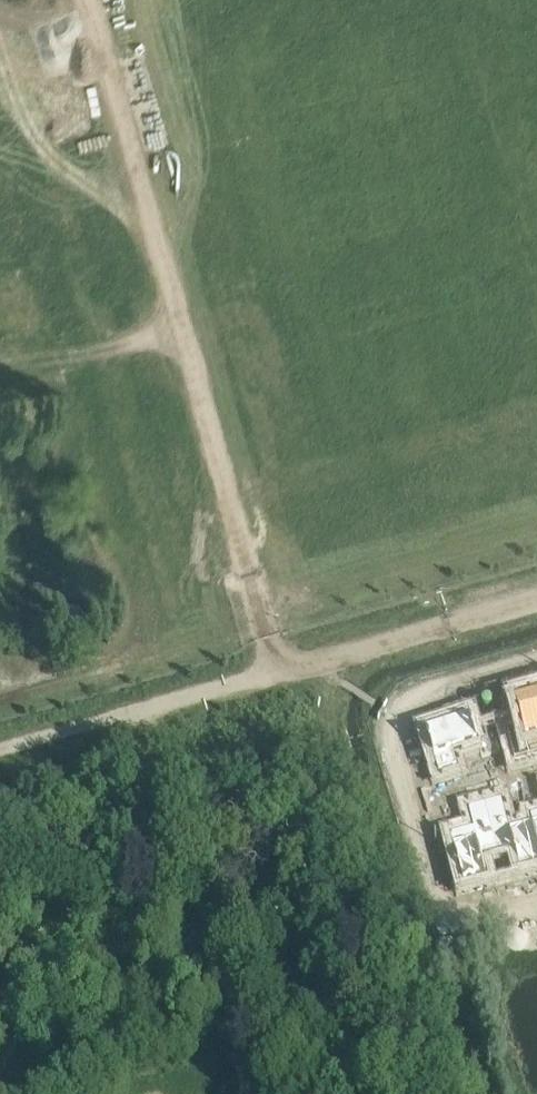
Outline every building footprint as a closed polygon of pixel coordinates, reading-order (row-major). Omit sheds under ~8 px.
[(507,727),(517,763),(531,759),(526,741),(536,738),(536,695),(513,702),(519,724),(507,727)] [(455,722),(424,733),(432,759),(477,744),(481,756),(504,749),(498,730),(476,737),(469,718),(465,719),(464,715),(453,718),(455,722)] [(484,803),(498,854),(516,850),(522,870),(536,865),(536,841),(532,822),(510,828),(501,798),(484,803)] [(475,838),(450,845),(462,887),(487,880),(481,859),(498,854),(484,803),(466,808),(475,838)]
